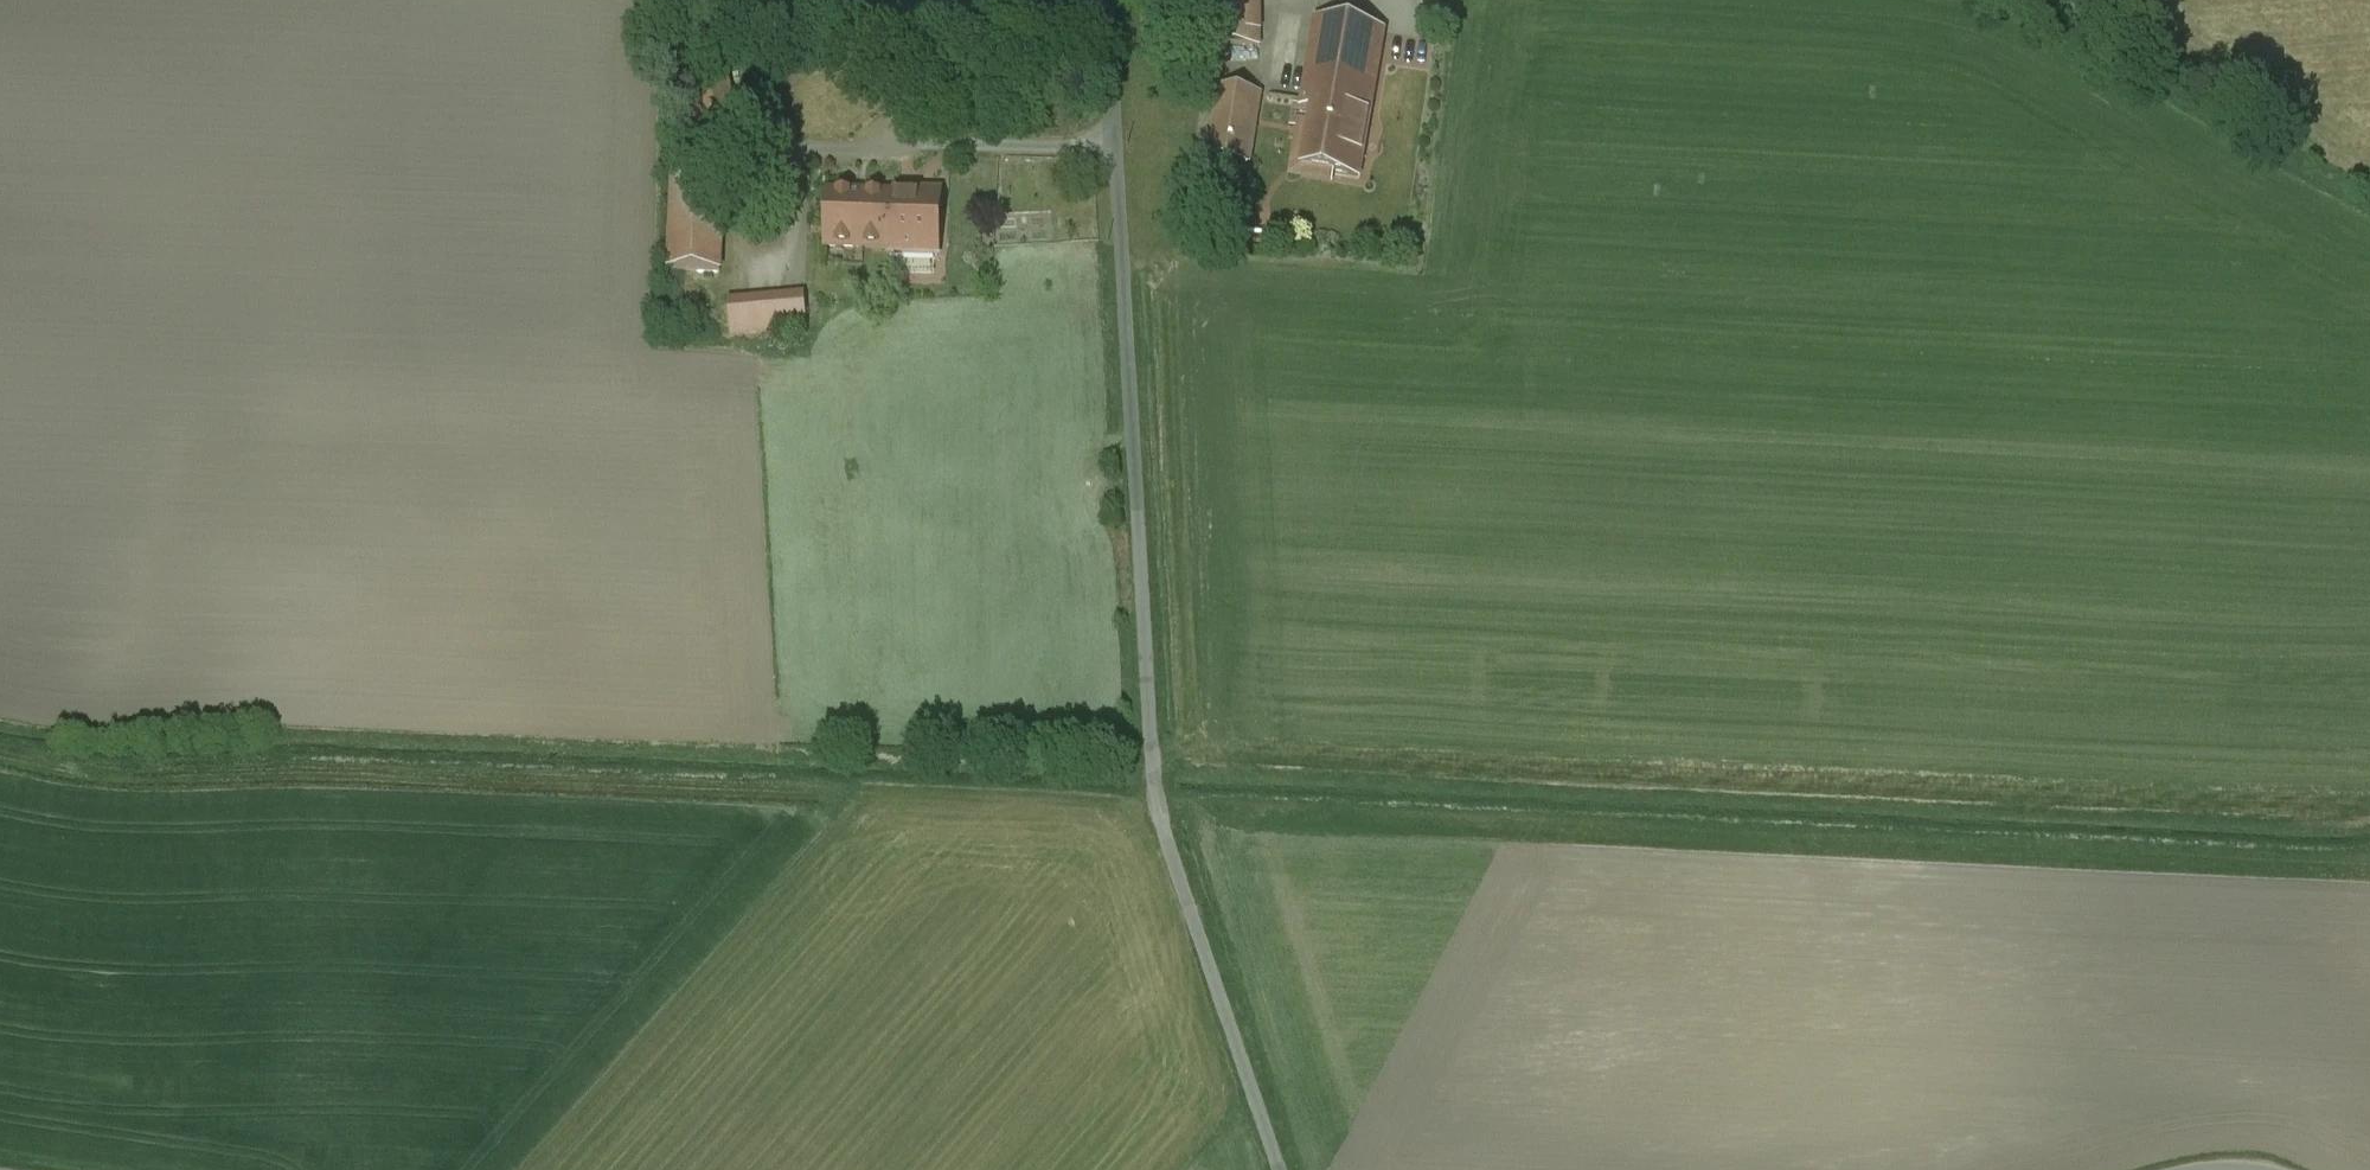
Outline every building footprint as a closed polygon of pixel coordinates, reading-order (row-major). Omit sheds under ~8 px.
[(1212,48),(1260,47),(1259,32),(1260,32),(1259,0),(1210,0),(1212,48)] [(1382,32),(1317,20),(1303,107),(1312,110),(1313,110),(1367,119),(1382,32)] [(725,78),(684,88),(704,168),(745,158),(725,78)] [(1260,95),(1218,87),(1206,158),(1248,165),(1260,95)] [(1367,119),(1313,110),(1303,168),(1358,177),(1367,119)] [(724,176),(673,174),(669,271),(720,273),(724,176)] [(940,191),(894,190),(894,197),(892,250),(892,256),(937,257),(940,191)] [(894,197),(829,194),(827,248),(892,250),(894,197)] [(804,296),(728,303),(731,335),(807,329),(804,296)]
